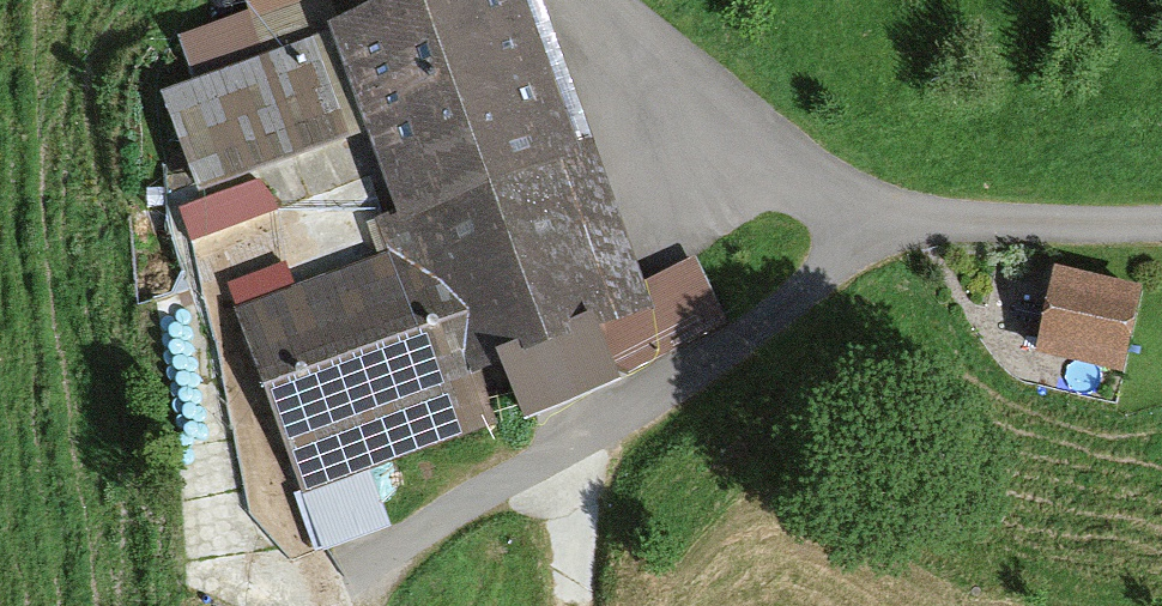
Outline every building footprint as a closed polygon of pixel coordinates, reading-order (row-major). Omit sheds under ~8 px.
[(480,0),(323,0),(260,28),(367,269),(208,339),(288,516),(641,360),(480,0)] [(1140,289),(1054,268),(1034,349),(1120,370),(1140,289)]
